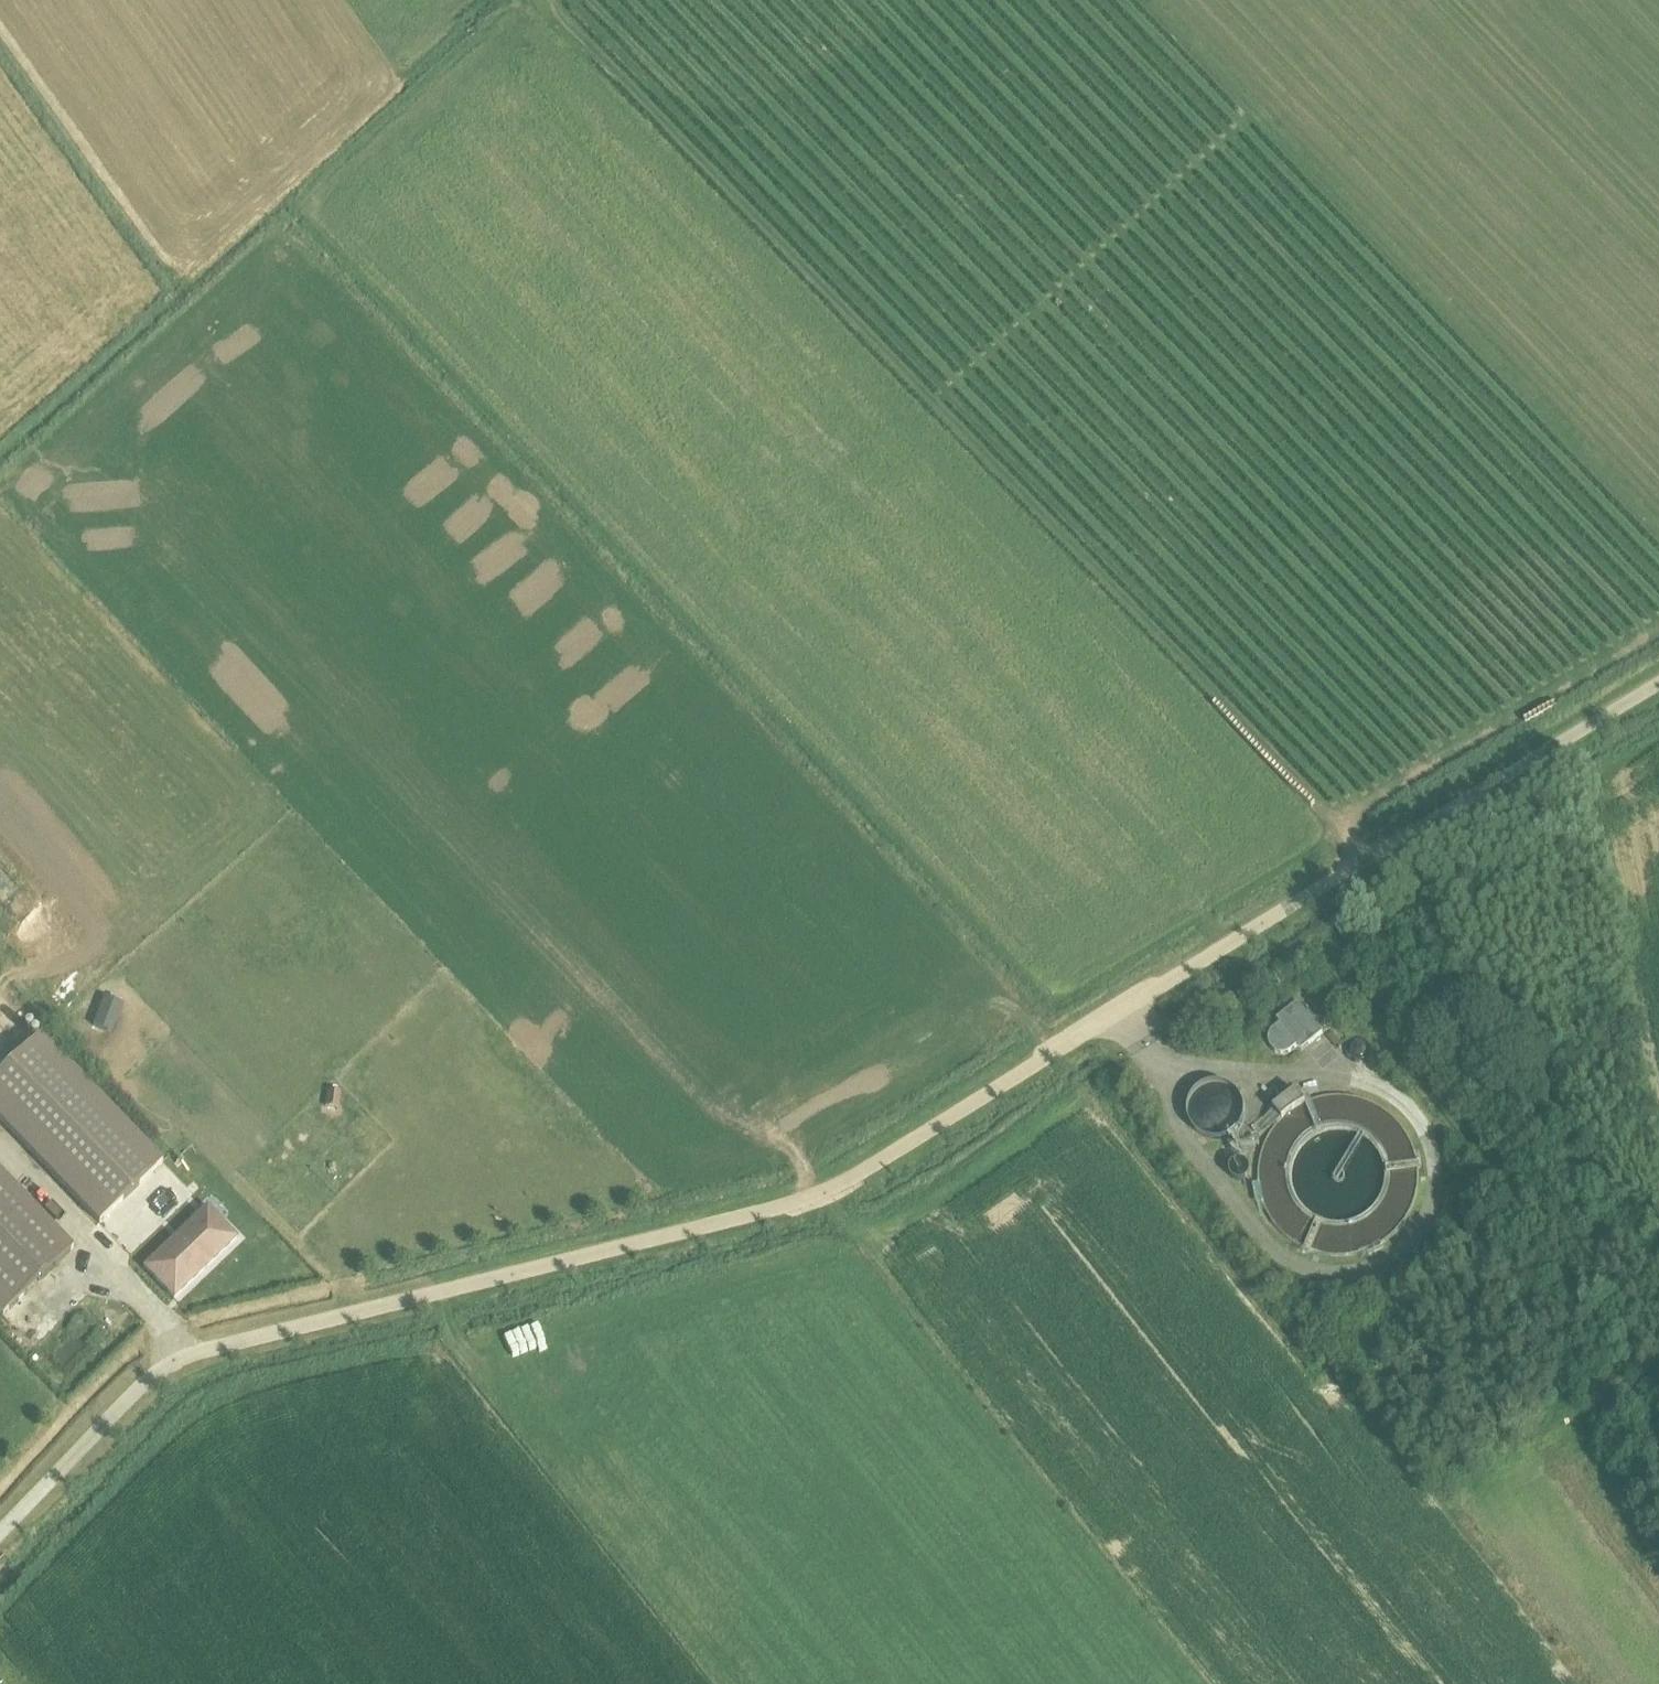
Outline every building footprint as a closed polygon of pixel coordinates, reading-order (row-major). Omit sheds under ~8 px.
[(95,993),(82,1022),(103,1031),(116,1003),(95,993)] [(1269,1038),(1269,1043),(1270,1046),(1272,1050),(1275,1053),(1281,1055),(1286,1055),(1290,1053),(1298,1047),(1302,1051),(1323,1035),(1298,1004),(1277,1021),(1280,1025),(1272,1032),(1270,1035),(1269,1038)] [(0,1076),(0,1120),(99,1223),(163,1162),(42,1036),(0,1076)] [(318,1087),(313,1103),(328,1108),(333,1091),(318,1087)] [(1238,1111),(1238,1110),(1238,1105),(1236,1101),(1232,1094),(1227,1091),(1224,1090),(1217,1089),(1213,1090),(1209,1091),(1203,1095),(1199,1102),(1197,1109),(1198,1117),(1202,1123),(1208,1128),(1213,1130),(1216,1130),(1224,1129),(1232,1125),(1235,1122),(1237,1118),(1238,1111)] [(1296,1092),(1274,1109),(1282,1121),(1292,1112),(1306,1105),(1296,1092)] [(0,1317),(73,1248),(0,1172),(0,1317)] [(208,1207),(144,1268),(174,1300),(238,1239),(208,1207)]
